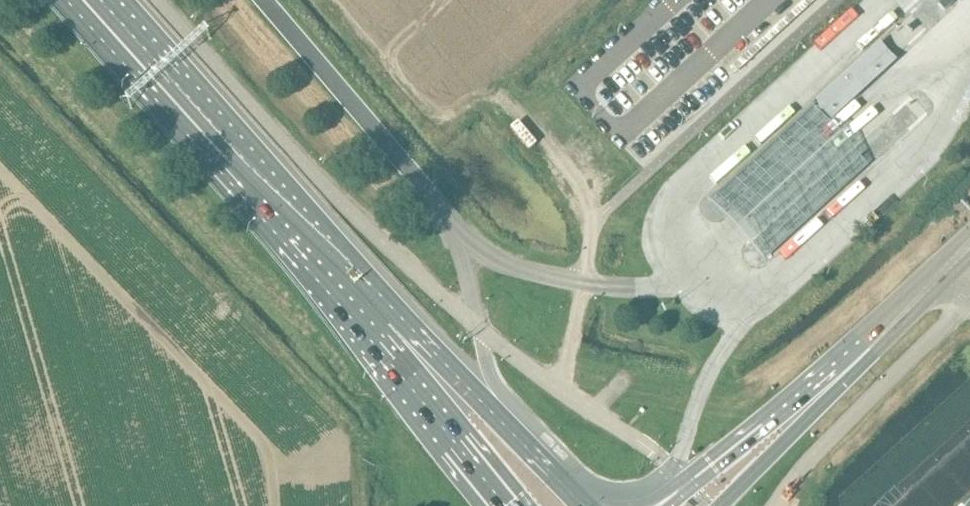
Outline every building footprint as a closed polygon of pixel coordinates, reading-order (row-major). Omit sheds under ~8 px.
[(729,72),(734,78),(820,0),(809,0),(729,72)] [(937,7),(943,14),(952,6),(947,0),(945,0),(937,7)] [(879,47),(816,104),(824,129),(895,65),(879,47)] [(868,169),(812,108),(709,203),(764,263),(868,169)] [(901,505),(906,505),(915,498),(914,497),(915,497),(925,489),(924,488),(925,487),(926,488),(936,479),(935,478),(936,477),(937,478),(947,469),(946,469),(947,468),(948,469),(957,460),(956,459),(957,458),(958,459),(968,450),(967,449),(968,448),(969,450),(969,449),(969,444),(901,505)] [(969,450),(968,448),(967,449),(968,450),(958,459),(957,458),(956,459),(957,460),(948,469),(947,468),(946,469),(947,469),(937,478),(936,477),(935,478),(936,479),(926,488),(925,487),(924,488),(925,489),(915,497),(914,497),(915,498),(906,505),(969,505),(969,449),(969,450)]
